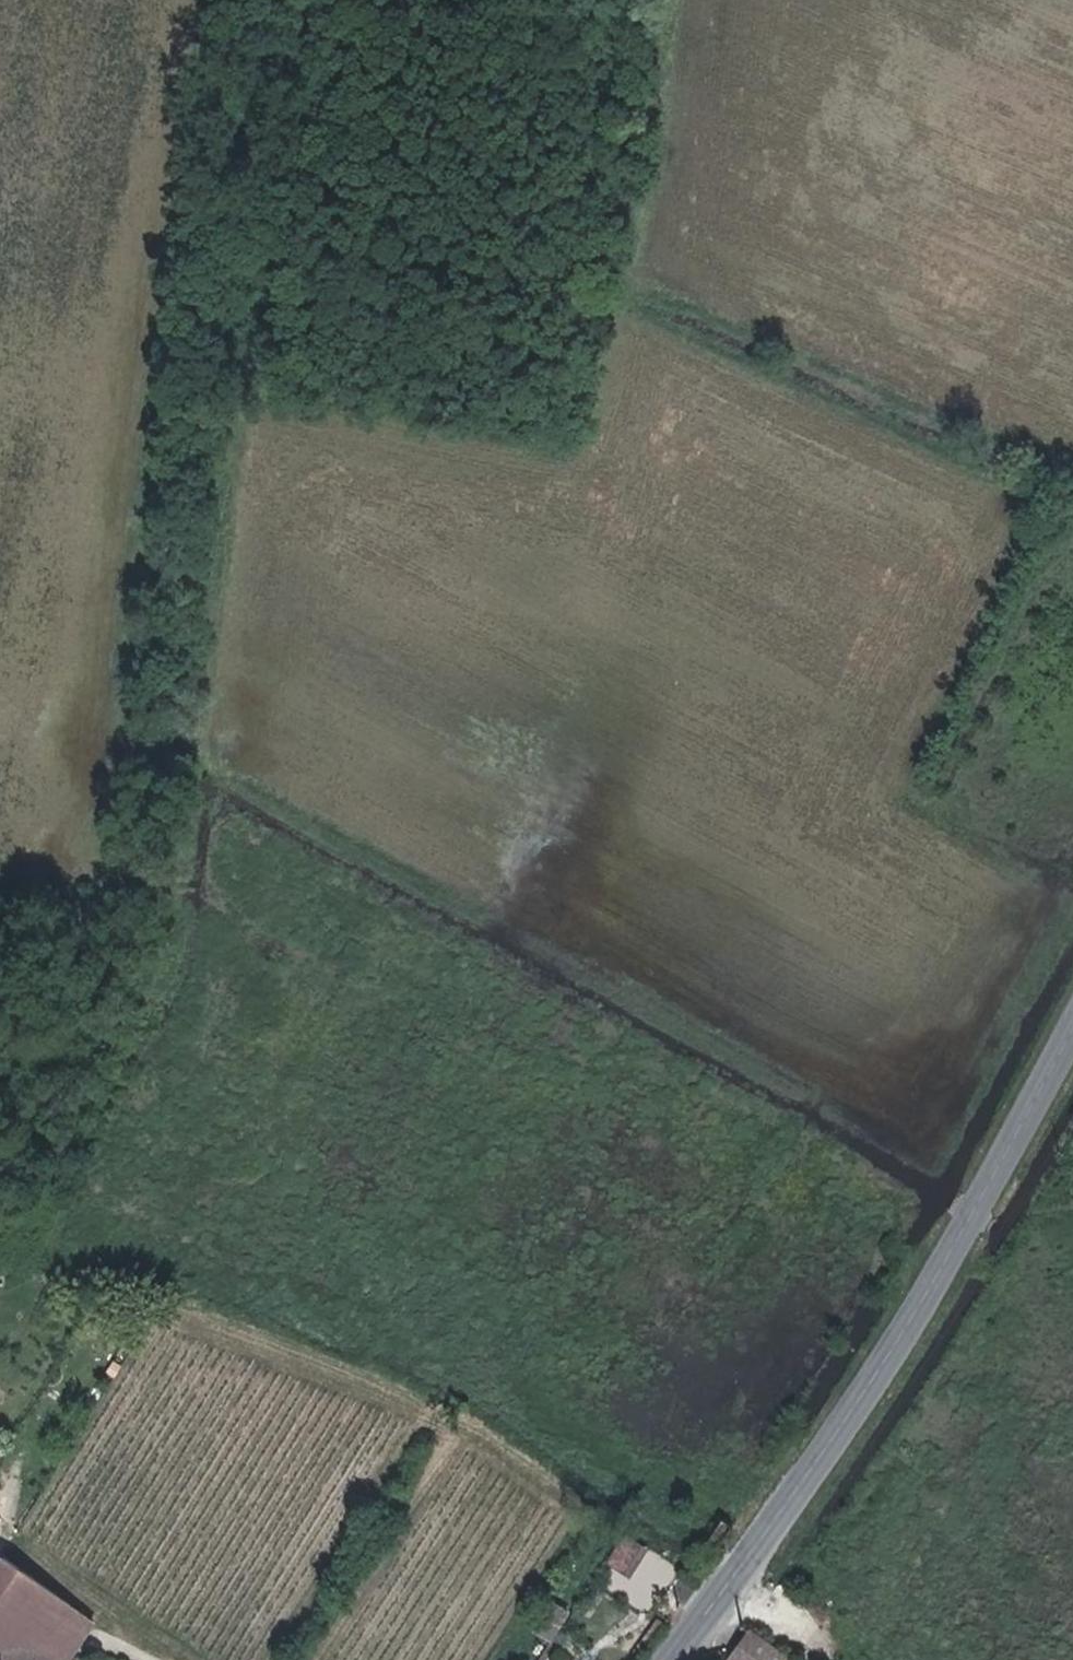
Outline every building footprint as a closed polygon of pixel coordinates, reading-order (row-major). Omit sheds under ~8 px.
[(656,1539),(639,1528),(622,1553),(640,1565),(656,1539)] [(36,1658),(67,1611),(0,1563),(0,1564),(0,1659),(40,1659),(36,1658)] [(561,1616),(546,1606),(529,1631),(545,1641),(561,1616)] [(36,1658),(40,1659),(74,1659),(94,1629),(67,1611),(36,1658)] [(752,1629),(729,1659),(793,1659),(752,1629)]
